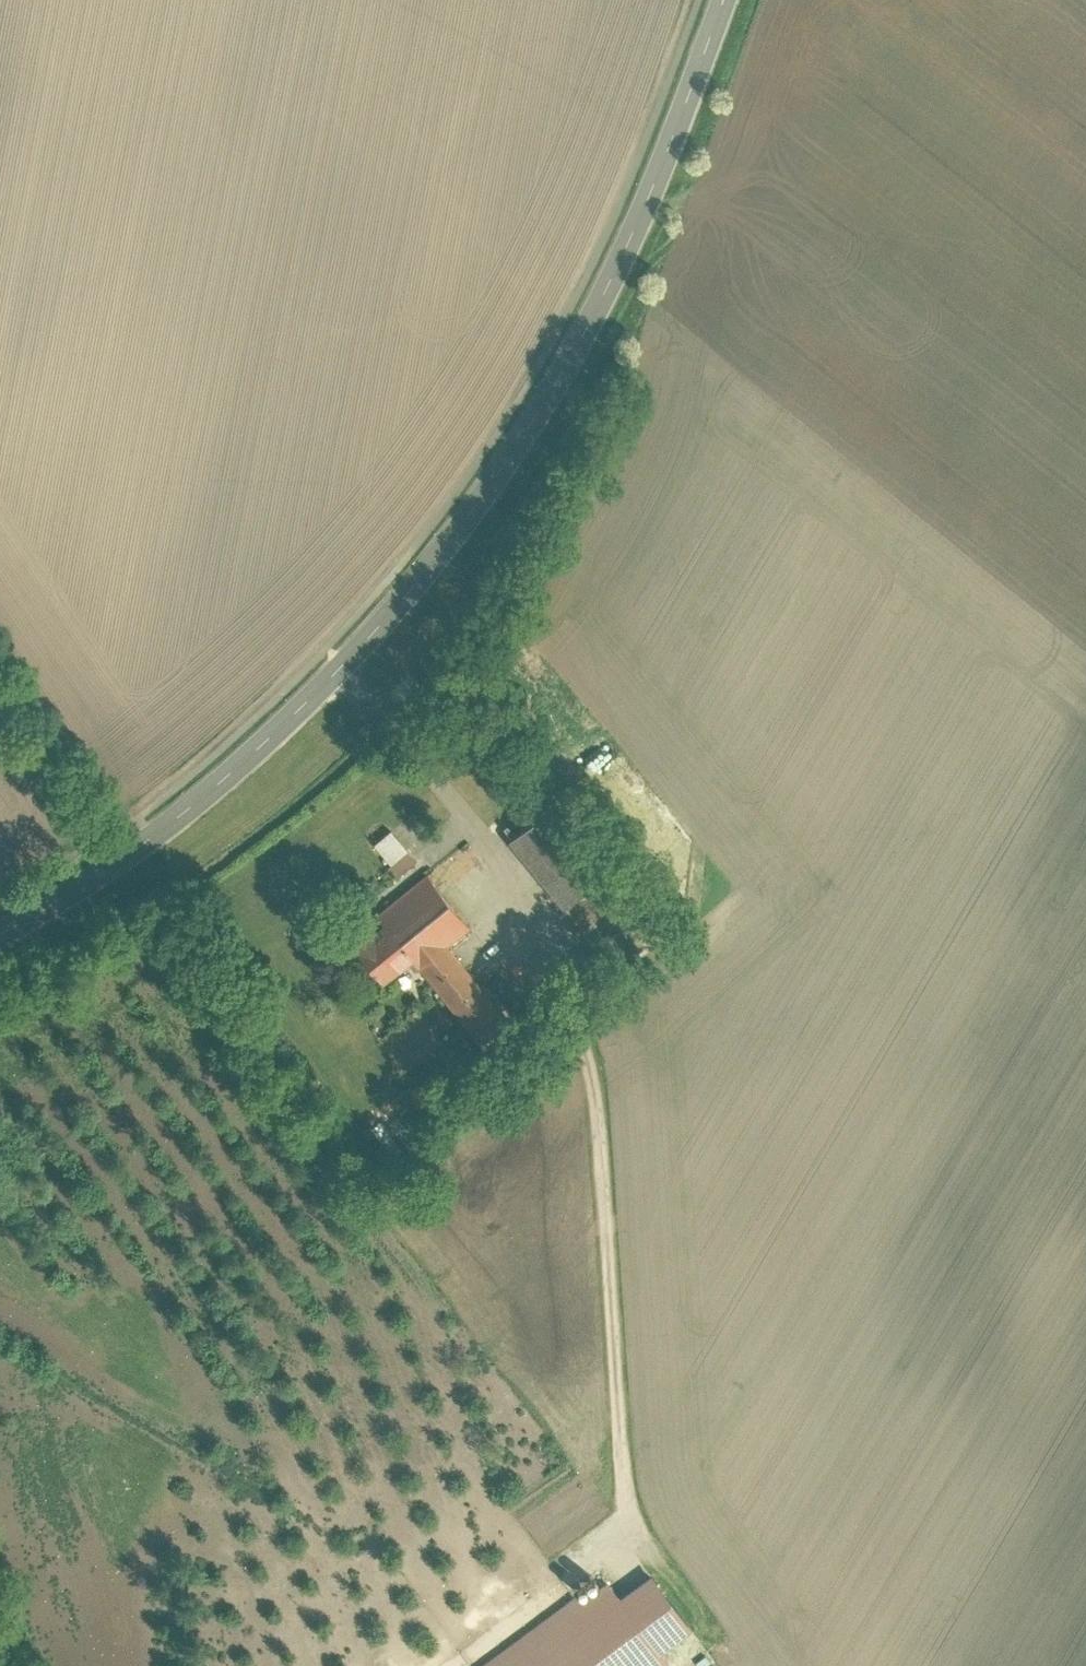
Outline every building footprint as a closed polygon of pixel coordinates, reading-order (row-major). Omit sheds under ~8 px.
[(566,801),(526,834),(581,901),(621,868),(566,801)] [(378,840),(401,873),(421,859),(397,826),(378,840)] [(425,878),(355,936),(396,985),(417,967),(442,947),(466,927),(425,878)] [(484,997),(442,947),(417,967),(459,1018),(484,997)] [(473,1665),(669,1665),(655,1648),(689,1623),(648,1569),(620,1591),(606,1573),(579,1594),(576,1589),(473,1665)]
